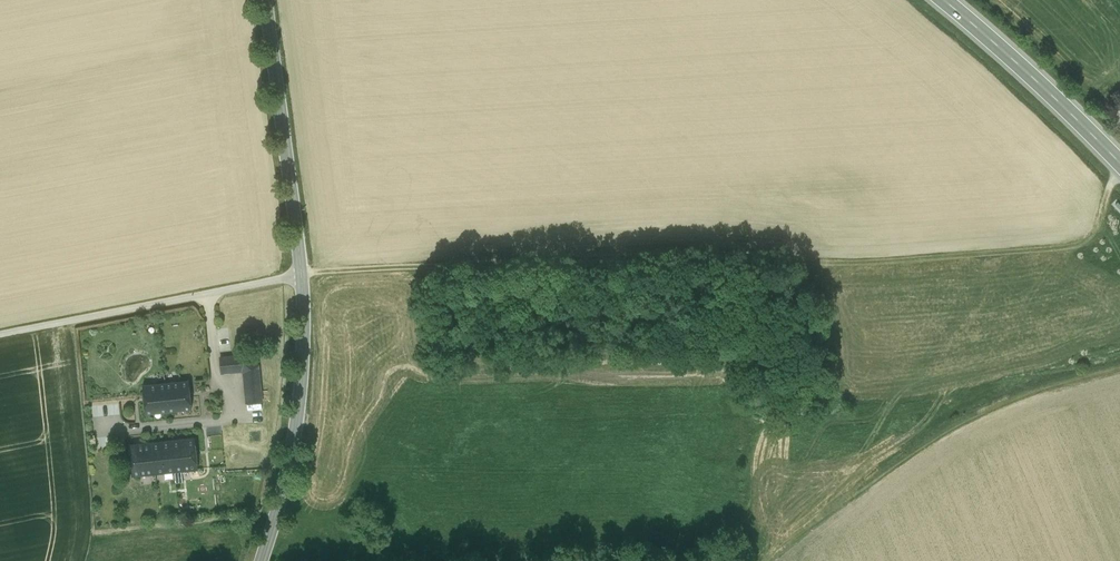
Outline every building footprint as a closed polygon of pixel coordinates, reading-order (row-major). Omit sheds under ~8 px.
[(133,86),(119,88),(121,100),(135,98),(133,86)] [(244,373),(247,402),(262,401),(258,365),(246,356),(220,358),(222,372),(242,371),(244,373)] [(189,381),(143,386),(146,413),(192,408),(189,381)] [(208,427),(209,436),(214,436),(214,443),(223,442),(222,426),(208,427)] [(198,468),(195,437),(128,445),(132,476),(198,468)]
